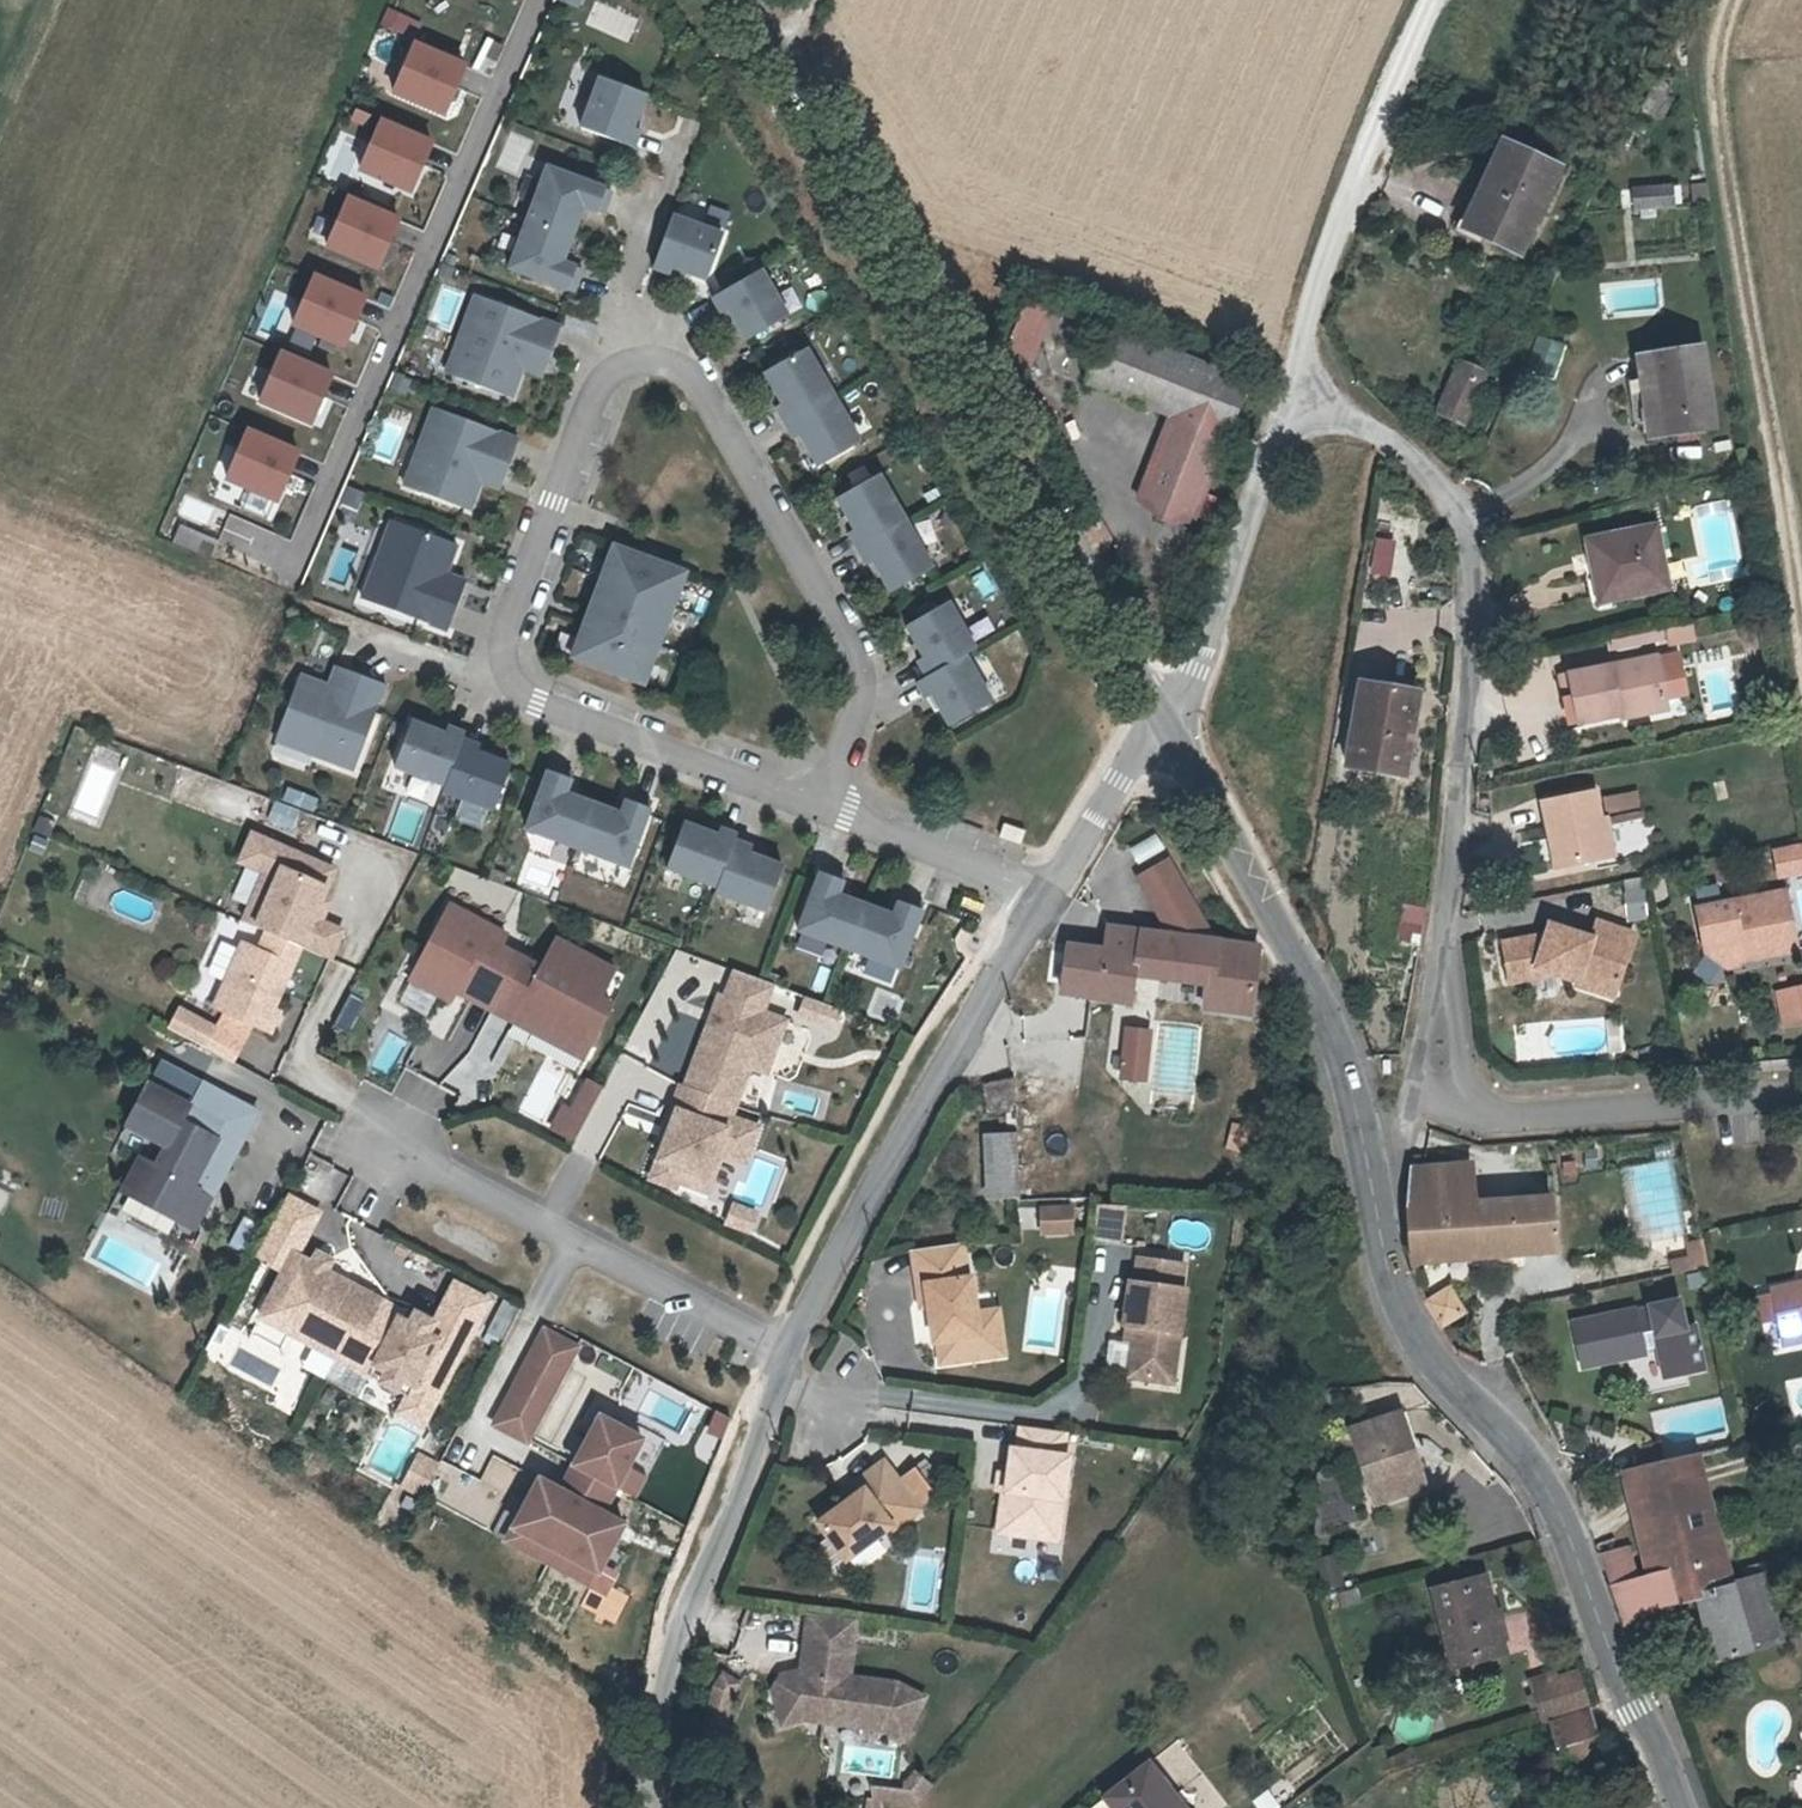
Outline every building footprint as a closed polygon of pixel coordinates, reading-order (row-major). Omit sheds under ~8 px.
[(579,10),(583,0),(556,0),(579,10)] [(385,7),(380,24),(402,31),(407,14),(385,7)] [(464,57),(412,35),(390,87),(443,108),(464,57)] [(649,95),(601,78),(582,128),(637,149),(643,131),(637,128),(649,95)] [(433,140),(381,118),(359,170),(412,191),(433,140)] [(1493,209),(1483,232),(1522,248),(1557,162),(1502,138),(1475,202),(1493,209)] [(548,165),(531,214),(580,231),(586,212),(601,217),(611,184),(548,165)] [(1673,182),(1635,185),(1636,204),(1675,201),(1673,182)] [(398,219),(345,197),(324,248),(376,270),(398,219)] [(580,231),(531,214),(511,269),(571,294),(582,265),(570,260),(580,231)] [(727,233),(675,215),(653,273),(671,280),(677,271),(710,283),(727,233)] [(791,318),(763,271),(715,298),(723,314),(730,310),(748,343),(791,318)] [(364,295),(311,273),(290,324),(343,346),(364,295)] [(1032,364),(1058,304),(1026,290),(1000,350),(1032,364)] [(563,325),(473,294),(443,370),(515,398),(525,371),(544,380),(563,325)] [(1149,503),(1156,517),(1166,521),(1180,515),(1192,520),(1248,385),(1111,329),(1089,381),(1172,414),(1138,498),(1149,503)] [(1642,376),(1654,374),(1663,431),(1713,424),(1702,345),(1638,353),(1642,376)] [(777,407),(785,422),(838,394),(811,348),(764,373),(782,405),(777,407)] [(329,371),(277,350),(256,401),(308,422),(329,371)] [(1461,368),(1486,378),(1492,364),(1468,353),(1461,368)] [(1712,364),(1715,393),(1729,392),(1726,362),(1712,364)] [(1470,413),(1486,378),(1461,368),(1445,401),(1470,413)] [(866,442),(838,394),(785,422),(795,440),(803,436),(820,468),(866,442)] [(520,441),(432,407),(402,485),(478,515),(488,488),(501,494),(520,441)] [(299,450),(246,429),(225,480),(278,501),(299,450)] [(848,534),(857,548),(910,520),(885,473),(837,500),(855,531),(848,534)] [(938,569),(910,520),(857,548),(866,566),(875,561),(893,595),(938,569)] [(459,546),(390,522),(361,600),(448,632),(468,579),(450,573),(459,546)] [(1161,523),(1149,557),(1177,567),(1188,533),(1161,523)] [(1593,563),(1584,565),(1589,599),(1666,585),(1657,526),(1589,537),(1593,563)] [(1374,534),(1370,573),(1390,575),(1394,536),(1374,534)] [(598,578),(677,608),(689,572),(612,542),(598,578)] [(598,578),(587,610),(664,641),(677,608),(598,578)] [(981,649),(955,604),(909,631),(924,659),(918,663),(928,680),(970,655),(981,649)] [(664,641),(587,610),(570,661),(645,691),(664,641)] [(1572,722),(1621,712),(1621,708),(1667,697),(1659,654),(1562,674),(1572,722)] [(999,700),(970,655),(928,680),(917,687),(925,702),(932,698),(951,730),(999,700)] [(357,773),(387,684),(335,665),(329,683),(299,672),(273,743),(357,773)] [(1363,675),(1348,759),(1407,769),(1420,685),(1363,675)] [(1621,708),(1621,712),(1623,719),(1669,708),(1667,697),(1621,708)] [(448,790),(467,738),(469,733),(450,725),(446,733),(412,720),(393,768),(448,790)] [(487,744),(467,738),(448,790),(447,795),(498,814),(514,761),(485,752),(487,744)] [(576,850),(593,800),(574,794),(578,782),(549,771),(526,831),(576,850)] [(286,785),(281,798),(311,809),(316,796),(286,785)] [(1602,789),(1547,801),(1561,866),(1616,855),(1602,789)] [(631,870),(652,810),(626,800),(623,811),(593,800),(576,850),(631,870)] [(720,893),(741,838),(742,833),(720,824),(717,832),(687,822),(668,874),(720,893)] [(263,931),(306,949),(334,962),(349,930),(322,919),(334,889),(331,888),(339,869),(252,832),(238,865),(263,874),(243,922),(263,931)] [(757,844),(741,838),(720,893),(719,895),(766,914),(784,865),(754,854),(757,844)] [(1772,851),(1778,882),(1801,877),(1801,846),(1772,851)] [(1168,854),(1135,872),(1162,921),(1209,929),(1168,854)] [(848,952),(865,903),(844,896),(849,883),(821,872),(799,933),(848,952)] [(1711,948),(1730,961),(1801,946),(1801,942),(1791,886),(1702,905),(1711,948)] [(905,975),(928,911),(898,901),(894,913),(865,903),(848,952),(905,975)] [(492,1012),(524,953),(508,946),(513,934),(451,902),(407,983),(450,1006),(457,994),(492,1012)] [(1419,943),(1427,906),(1403,902),(1396,939),(1419,943)] [(1068,967),(1066,979),(1135,988),(1140,961),(1210,972),(1207,994),(1255,1001),(1261,937),(1209,929),(1162,921),(1111,913),(1107,938),(1073,934),(1068,967)] [(1509,941),(1517,980),(1538,976),(1536,967),(1543,965),(1561,971),(1583,979),(1585,979),(1588,968),(1624,980),(1640,932),(1603,920),(1597,936),(1556,922),(1552,933),(1509,941)] [(280,1006),(306,949),(263,931),(255,948),(242,942),(212,1009),(272,1040),(286,1010),(280,1006)] [(543,963),(524,953),(492,1012),(586,1064),(620,1003),(608,997),(623,966),(558,933),(543,963)] [(1543,965),(1536,967),(1538,976),(1561,971),(1543,965)] [(1583,982),(1620,994),(1624,980),(1588,968),(1585,979),(1583,979),(1583,982)] [(716,992),(681,1085),(741,1108),(753,1071),(772,1076),(792,1017),(767,1009),(777,983),(734,970),(725,995),(716,992)] [(1774,993),(1781,1029),(1801,1025),(1801,988),(1774,993)] [(332,1026),(349,1033),(364,999),(347,992),(332,1026)] [(845,1008),(804,995),(797,1020),(836,1033),(845,1008)] [(177,1002),(164,1025),(203,1047),(216,1024),(177,1002)] [(1116,1077),(1145,1080),(1151,1026),(1122,1023),(1116,1077)] [(231,1082),(202,1067),(188,1090),(148,1067),(115,1127),(142,1142),(115,1189),(190,1231),(210,1195),(205,1191),(229,1148),(221,1144),(229,1130),(210,1119),(231,1082)] [(575,1144),(604,1086),(577,1072),(548,1129),(575,1144)] [(749,1167),(764,1124),(739,1115),(741,1108),(681,1085),(677,1084),(655,1139),(663,1142),(648,1181),(676,1190),(677,1185),(708,1197),(721,1155),(749,1167)] [(1017,1096),(1018,1124),(1020,1184),(1081,1182),(1077,1093),(1017,1096)] [(1018,1124),(987,1126),(989,1185),(1020,1184),(1018,1124)] [(1413,1252),(1558,1248),(1555,1195),(1506,1197),(1474,1198),(1451,1199),(1449,1160),(1415,1159),(1408,1199),(1413,1252)] [(1472,1160),(1449,1160),(1451,1199),(1474,1198),(1472,1160)] [(317,1200),(285,1182),(252,1242),(281,1258),(270,1279),(287,1289),(281,1300),(287,1319),(331,1343),(365,1282),(323,1259),(326,1254),(312,1246),(309,1252),(294,1243),(317,1200)] [(1070,1220),(1070,1195),(1039,1197),(1040,1221),(1070,1220)] [(1092,1235),(1119,1239),(1124,1206),(1097,1202),(1092,1235)] [(760,1214),(732,1203),(723,1228),(752,1238),(760,1214)] [(240,1248),(254,1222),(242,1216),(229,1242),(240,1248)] [(937,1353),(962,1350),(959,1328),(976,1325),(973,1302),(968,1266),(964,1267),(962,1254),(959,1232),(910,1240),(915,1281),(923,1280),(925,1295),(930,1331),(934,1331),(937,1353)] [(1688,1253),(1670,1257),(1672,1271),(1704,1264),(1708,1263),(1703,1236),(1685,1239),(1688,1253)] [(315,1241),(312,1246),(326,1254),(329,1249),(315,1241)] [(1122,1314),(1126,1315),(1133,1316),(1131,1330),(1128,1353),(1126,1367),(1151,1371),(1153,1356),(1174,1359),(1184,1277),(1180,1277),(1183,1253),(1136,1247),(1133,1271),(1128,1269),(1122,1314)] [(398,1301),(365,1282),(331,1343),(366,1363),(372,1352),(409,1373),(404,1383),(406,1384),(427,1396),(485,1291),(452,1273),(430,1313),(424,1323),(395,1307),(399,1301),(398,1301)] [(287,1289),(270,1279),(245,1323),(320,1364),(331,1343),(287,1319),(281,1300),(287,1289)] [(1425,1294),(1437,1317),(1463,1304),(1450,1279),(1425,1294)] [(917,1296),(925,1295),(923,1280),(915,1281),(917,1296)] [(1797,1317),(1800,1329),(1801,1328),(1801,1284),(1797,1280),(1772,1286),(1773,1291),(1778,1315),(1779,1321),(1797,1317)] [(1778,1315),(1773,1291),(1759,1294),(1764,1318),(1778,1315)] [(401,1297),(398,1301),(399,1301),(395,1307),(424,1323),(430,1313),(401,1297)] [(497,1342),(519,1307),(505,1298),(483,1334),(497,1342)] [(1681,1298),(1652,1304),(1654,1315),(1639,1318),(1637,1307),(1573,1321),(1582,1364),(1643,1352),(1642,1348),(1660,1344),(1667,1375),(1704,1368),(1695,1323),(1686,1325),(1681,1298)] [(995,1299),(973,1302),(976,1325),(959,1328),(962,1350),(1002,1345),(995,1299)] [(1652,1304),(1637,1307),(1639,1318),(1654,1315),(1652,1304)] [(1124,1329),(1131,1330),(1133,1316),(1126,1315),(1124,1329)] [(582,1343),(544,1322),(491,1419),(528,1439),(582,1343)] [(366,1363),(331,1343),(320,1364),(389,1402),(397,1400),(419,1412),(427,1396),(406,1384),(404,1383),(409,1373),(372,1352),(366,1363)] [(1172,1373),(1174,1359),(1153,1356),(1151,1371),(1172,1373)] [(1405,1407),(1360,1428),(1389,1495),(1433,1476),(1405,1407)] [(643,1432),(598,1411),(560,1480),(535,1468),(502,1534),(590,1580),(620,1515),(604,1506),(616,1484),(637,1497),(649,1474),(628,1462),(643,1432)] [(1017,1417),(1013,1441),(1007,1440),(1004,1465),(1001,1482),(999,1481),(999,1483),(993,1524),(1031,1529),(1037,1488),(1059,1491),(1065,1448),(1059,1447),(1062,1423),(1017,1417)] [(1662,1441),(1647,1444),(1651,1462),(1665,1458),(1662,1441)] [(843,1490),(812,1513),(839,1550),(884,1517),(886,1520),(914,1500),(912,1497),(892,1470),(878,1451),(851,1471),(857,1479),(843,1490)] [(1651,1462),(1622,1468),(1641,1539),(1718,1523),(1696,1452),(1665,1458),(1651,1462)] [(417,1455),(401,1484),(421,1496),(437,1467),(417,1455)] [(892,1470),(912,1497),(929,1485),(909,1458),(892,1470)] [(1001,1482),(1004,1465),(992,1463),(989,1482),(999,1483),(999,1481),(1001,1482)] [(1315,1471),(1321,1493),(1340,1487),(1333,1466),(1315,1471)] [(851,1471),(836,1482),(843,1490),(857,1479),(851,1471)] [(1053,1532),(1059,1491),(1037,1488),(1031,1529),(1053,1532)] [(1325,1526),(1342,1521),(1337,1498),(1319,1502),(1325,1526)] [(1714,1656),(1754,1642),(1738,1583),(1718,1523),(1641,1539),(1652,1572),(1640,1575),(1632,1546),(1603,1554),(1622,1610),(1698,1593),(1714,1656)] [(1313,1557),(1323,1589),(1346,1583),(1336,1550),(1313,1557)] [(1779,1573),(1738,1583),(1754,1642),(1794,1631),(1779,1573)] [(1490,1578),(1437,1590),(1452,1661),(1504,1651),(1490,1578)] [(773,1666),(765,1679),(770,1699),(790,1694),(807,1696),(816,1704),(815,1712),(874,1721),(878,1713),(898,1724),(917,1689),(888,1674),(841,1667),(843,1649),(849,1610),(801,1603),(799,1625),(796,1643),(803,1644),(801,1658),(773,1666)] [(1518,1648),(1531,1646),(1528,1613),(1514,1614),(1518,1648)] [(1667,1674),(1662,1661),(1642,1666),(1647,1682),(1667,1674)] [(717,1664),(708,1676),(700,1706),(710,1709),(715,1693),(717,1694),(722,1695),(724,1687),(732,1674),(717,1664)] [(1576,1676),(1574,1671),(1528,1685),(1530,1691),(1576,1676)] [(1530,1691),(1538,1717),(1584,1702),(1576,1676),(1530,1691)] [(710,1709),(700,1706),(698,1712),(716,1716),(722,1695),(717,1694),(715,1693),(710,1709)] [(770,1699),(774,1714),(794,1709),(815,1712),(816,1704),(807,1696),(790,1694),(770,1699)] [(1550,1719),(1566,1771),(1599,1763),(1583,1708),(1550,1719)] [(894,1731),(898,1724),(878,1713),(874,1721),(894,1731)] [(1111,1790),(1124,1807),(1192,1807),(1155,1757),(1111,1790)] [(885,1781),(883,1793),(911,1797),(926,1778),(914,1768),(904,1780),(896,1779),(895,1783),(885,1781)] [(885,1781),(867,1778),(867,1790),(883,1793),(885,1781)] [(861,1789),(859,1807),(864,1807),(875,1807),(872,1791),(861,1789)]
